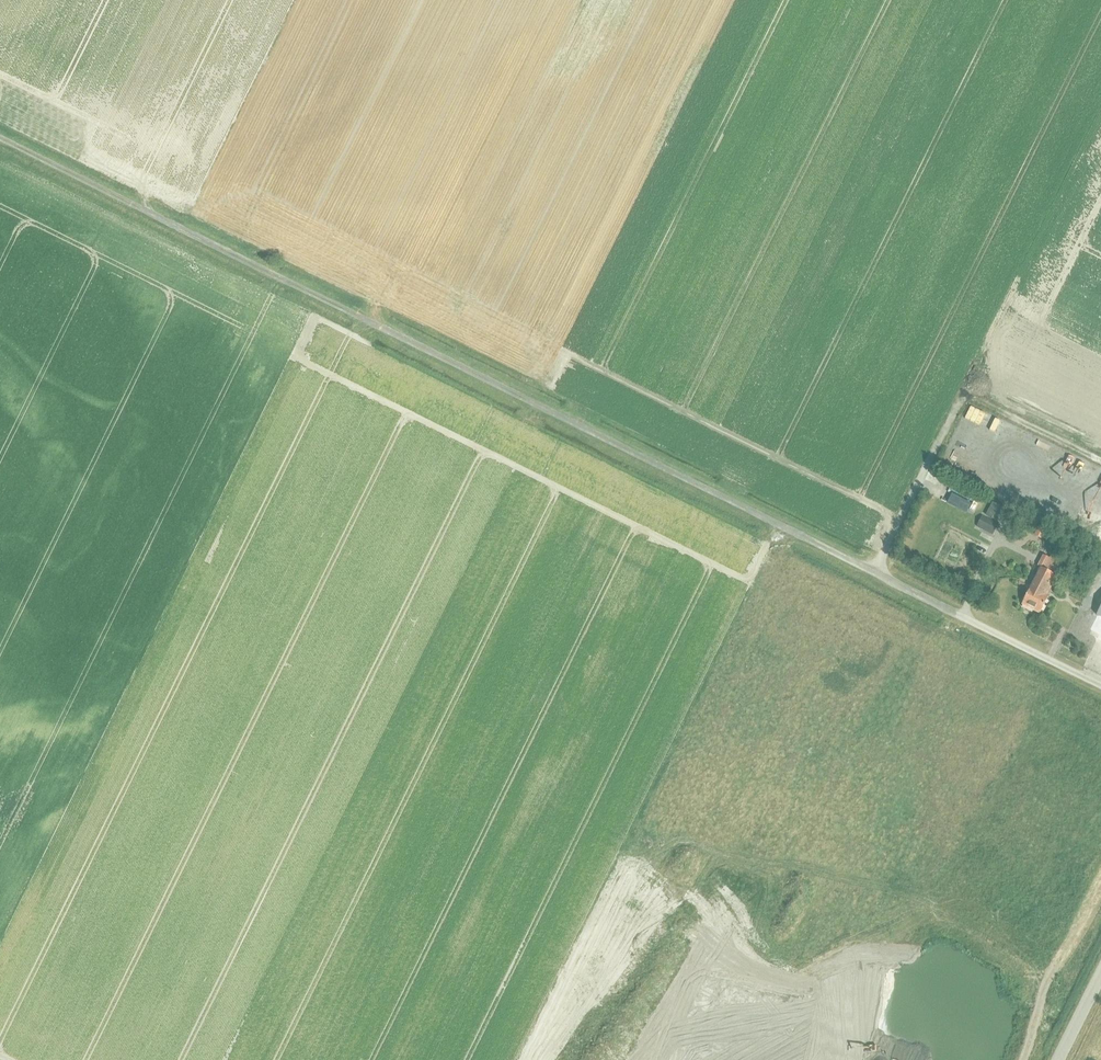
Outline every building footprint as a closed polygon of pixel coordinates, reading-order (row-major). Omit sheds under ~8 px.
[(986,515),(993,519),(999,506),(993,503),(986,515)] [(984,515),(977,528),(990,535),(991,532),(994,534),(999,524),(995,523),(996,521),(984,515)] [(1034,536),(1042,539),(1047,529),(1039,525),(1034,536)] [(1041,567),(1022,604),(1040,613),(1048,598),(1047,598),(1044,596),(1055,574),(1041,567)]
